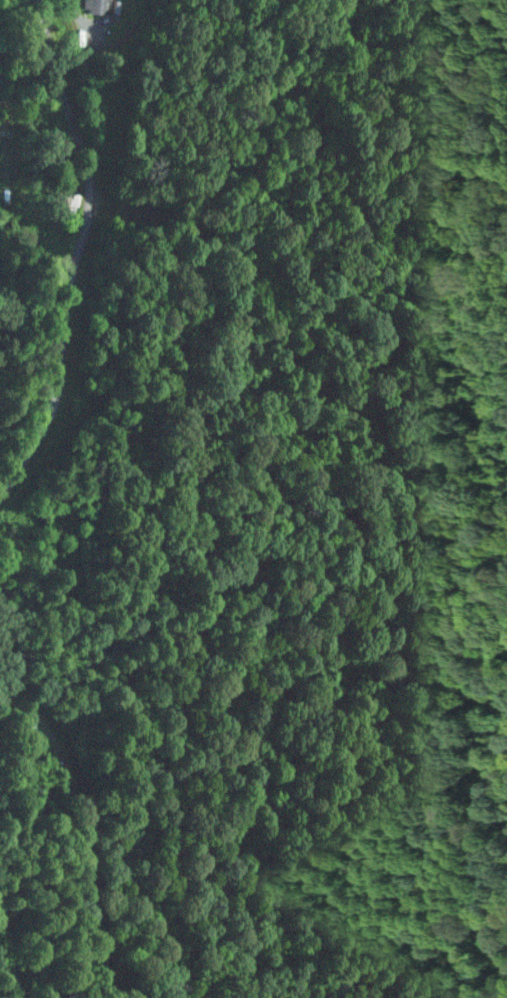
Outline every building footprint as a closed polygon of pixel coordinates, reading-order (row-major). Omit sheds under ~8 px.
[(108,12),(108,0),(87,0),(87,12),(108,12)]
